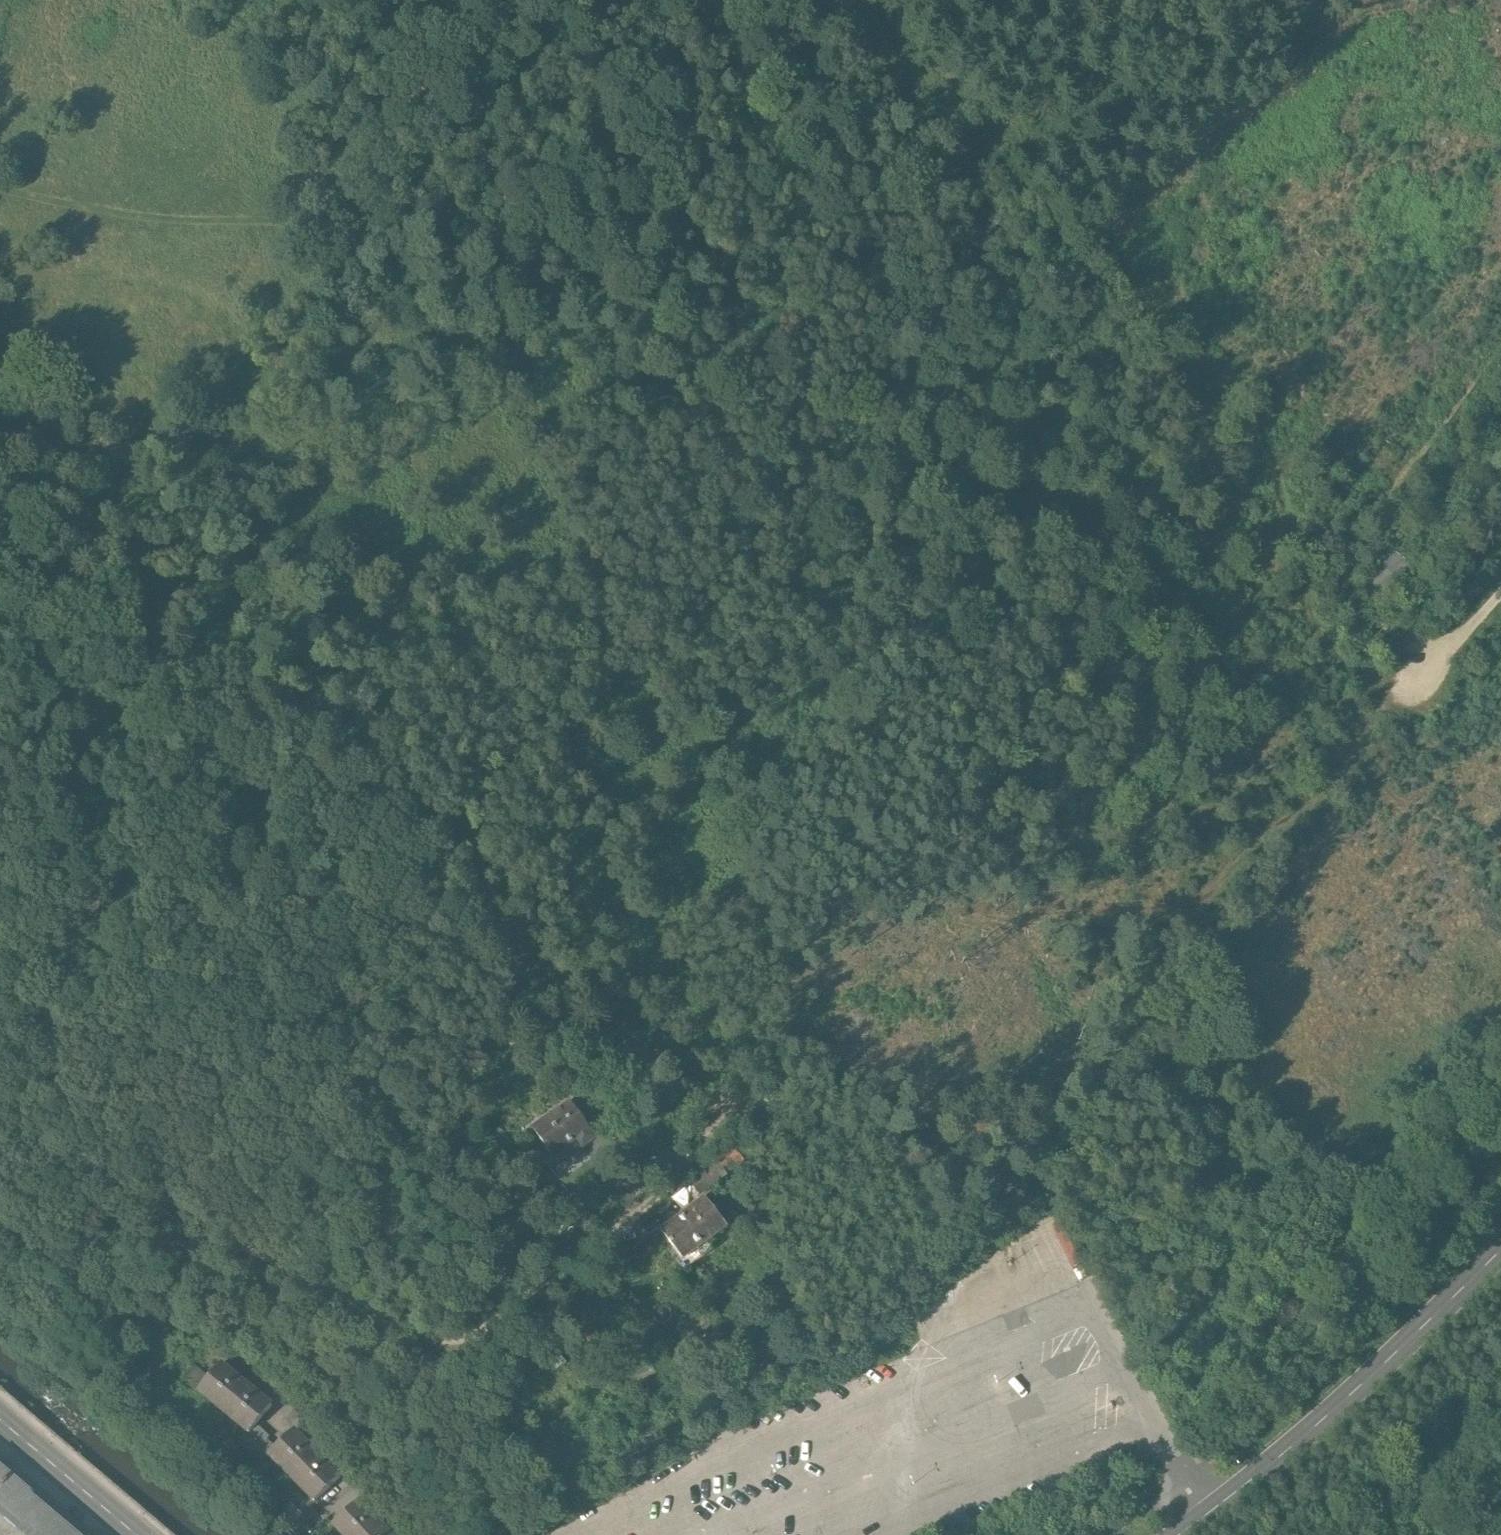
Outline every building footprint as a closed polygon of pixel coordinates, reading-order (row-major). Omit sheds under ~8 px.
[(1395,549),(1392,547),(1363,582),(1386,601),(1395,608),(1424,573),(1421,571),(1395,549)] [(531,1138),(547,1164),(592,1137),(575,1110),(531,1138)] [(661,1242),(683,1269),(731,1231),(709,1203),(661,1242)] [(283,1413),(237,1365),(210,1389),(256,1438),(283,1413)] [(345,1481),(298,1433),(273,1458),(319,1506),(345,1481)] [(0,1468),(0,1534),(79,1534),(0,1468)] [(360,1501),(333,1525),(342,1534),(391,1534),(360,1501)]
